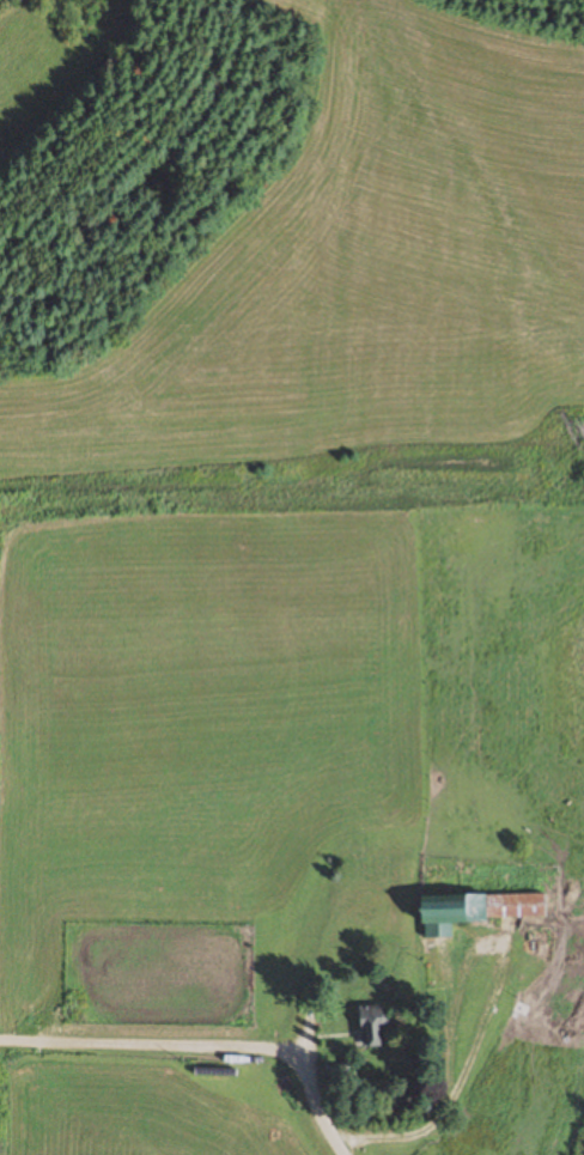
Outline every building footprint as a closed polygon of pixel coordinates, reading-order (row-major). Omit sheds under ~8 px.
[(451,922),(545,920),(545,895),(423,897),(424,993),(453,992),(451,922)] [(360,1007),(360,1049),(382,1049),(382,1007),(360,1007)]
